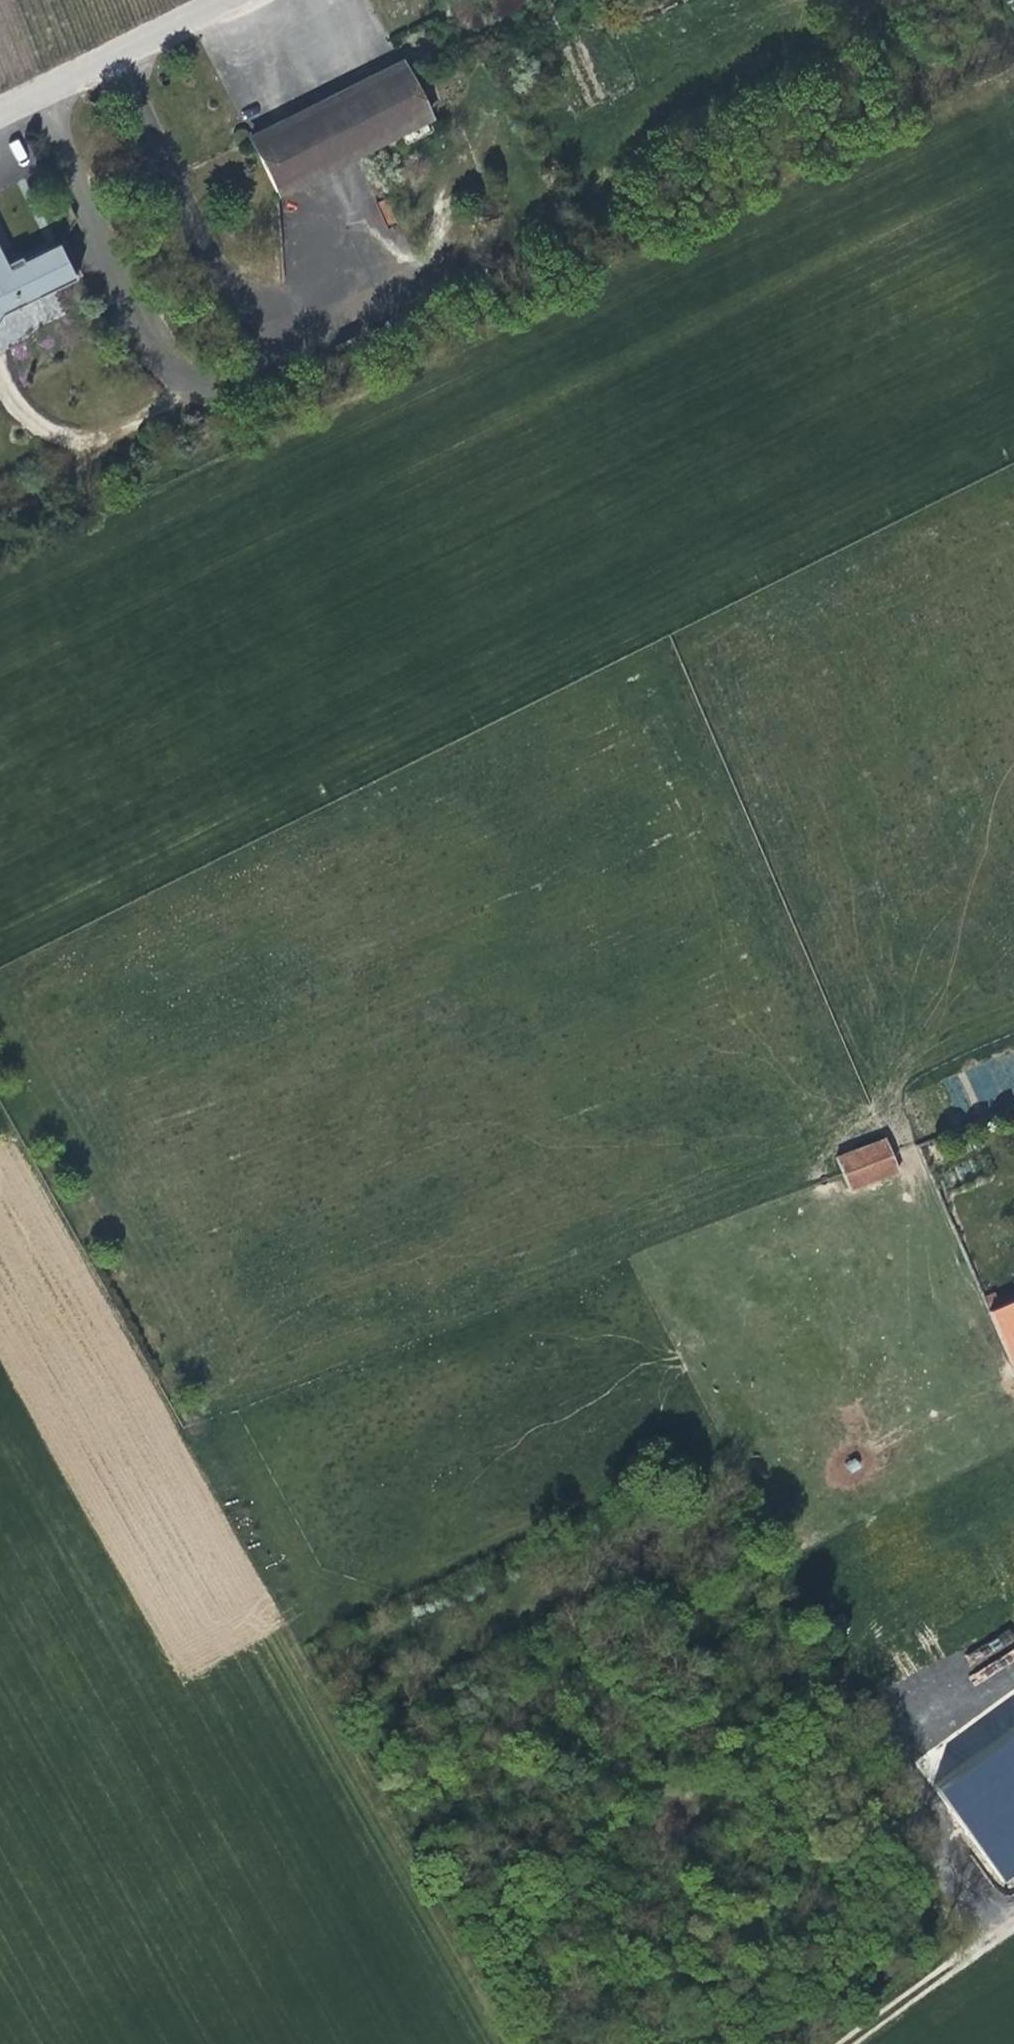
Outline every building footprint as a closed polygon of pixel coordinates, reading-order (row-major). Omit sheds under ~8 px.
[(402,65),(253,140),(279,191),(427,116),(402,65)] [(386,224),(396,221),(389,198),(379,201),(386,224)] [(79,277),(62,246),(5,275),(0,266),(0,317),(79,277)] [(884,1138),(835,1156),(848,1190),(897,1172),(884,1138)] [(1013,1363),(1013,1298),(987,1309),(1010,1365),(1013,1363)] [(1013,1871),(1013,1729),(934,1777),(998,1881),(1013,1871)]
